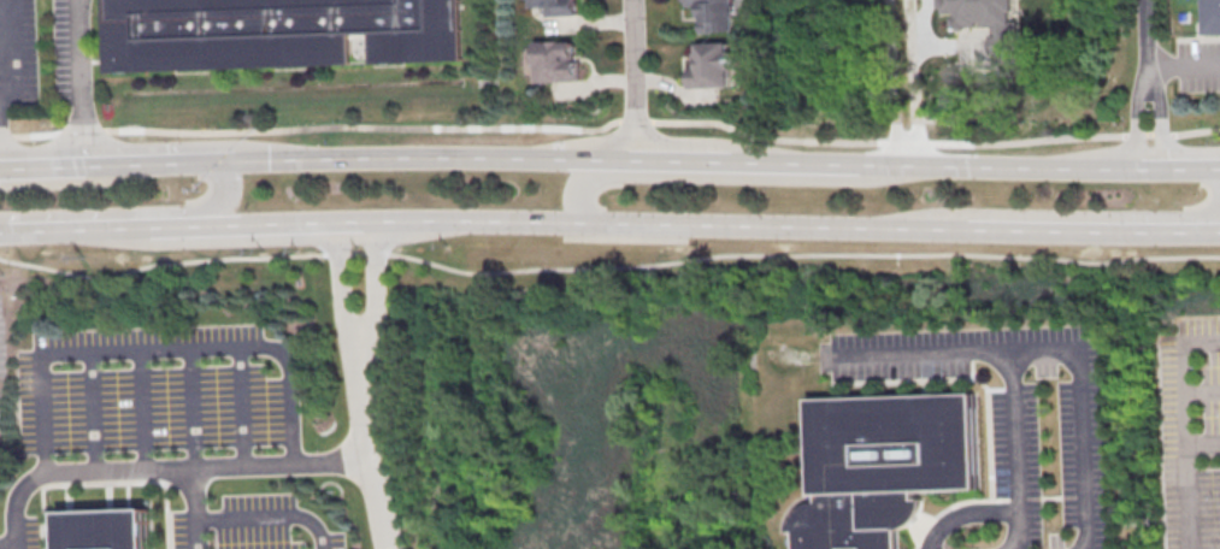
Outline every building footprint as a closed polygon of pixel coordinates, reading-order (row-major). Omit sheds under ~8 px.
[(111,75),(295,69),(354,66),(354,58),(353,36),(375,35),(376,65),(467,63),(465,0),(108,0),(111,75)] [(578,14),(578,0),(535,0),(535,5),(547,5),(547,14),(578,14)] [(688,5),(688,0),(735,0),(735,30),(701,30),(701,19),(703,19),(703,14),(701,14),(701,5),(688,5)] [(945,10),(945,0),(1013,0),(1014,22),(1015,58),(996,59),(995,22),(957,23),(956,10),(945,10)] [(1206,36),(1204,0),(1219,0),(1219,35),(1206,36)] [(536,81),(582,79),(582,59),(576,59),(576,40),(536,40),(536,81)] [(700,42),(730,42),(730,52),(733,51),(733,69),(730,69),(731,85),(689,88),(688,66),(700,66),(700,60),(695,61),(695,52),(700,52),(700,42)] [(902,527),(903,548),(803,548),(802,532),(790,532),(792,521),(801,512),(811,506),(823,503),(819,400),(982,394),(985,490),(921,492),(921,500),(931,500),(929,513),(921,523),(912,527),(902,527)] [(141,503),(143,548),(54,548),(52,507),(141,503)]
